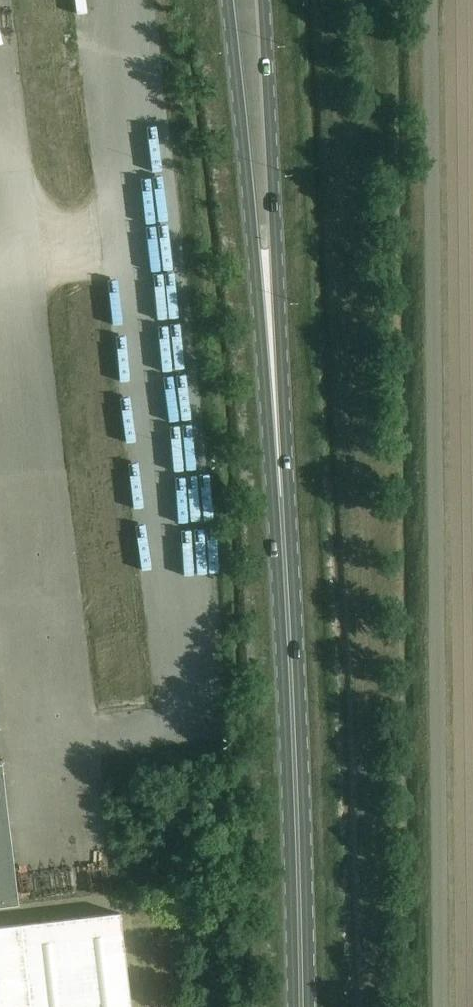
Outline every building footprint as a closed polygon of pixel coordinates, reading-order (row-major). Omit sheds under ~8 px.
[(18,902),(2,763),(0,763),(0,906),(19,904),(18,902)] [(120,913),(0,927),(0,1006),(131,1006),(120,913)]
